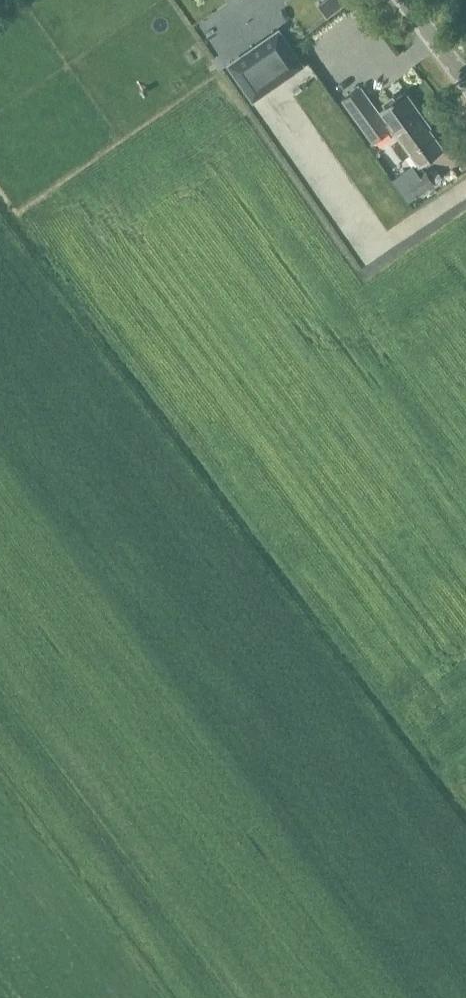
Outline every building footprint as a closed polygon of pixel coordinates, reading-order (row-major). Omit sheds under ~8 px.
[(279,30),(260,43),(230,64),(254,99),(303,65),(279,30)] [(402,140),(394,146),(403,158),(412,152),(420,164),(443,148),(419,116),(421,114),(405,92),(383,108),(392,121),(388,125),(361,87),(343,100),(374,142),(392,129),(395,133),(397,132),(402,140)] [(426,172),(401,190),(409,202),(435,183),(426,172)]
